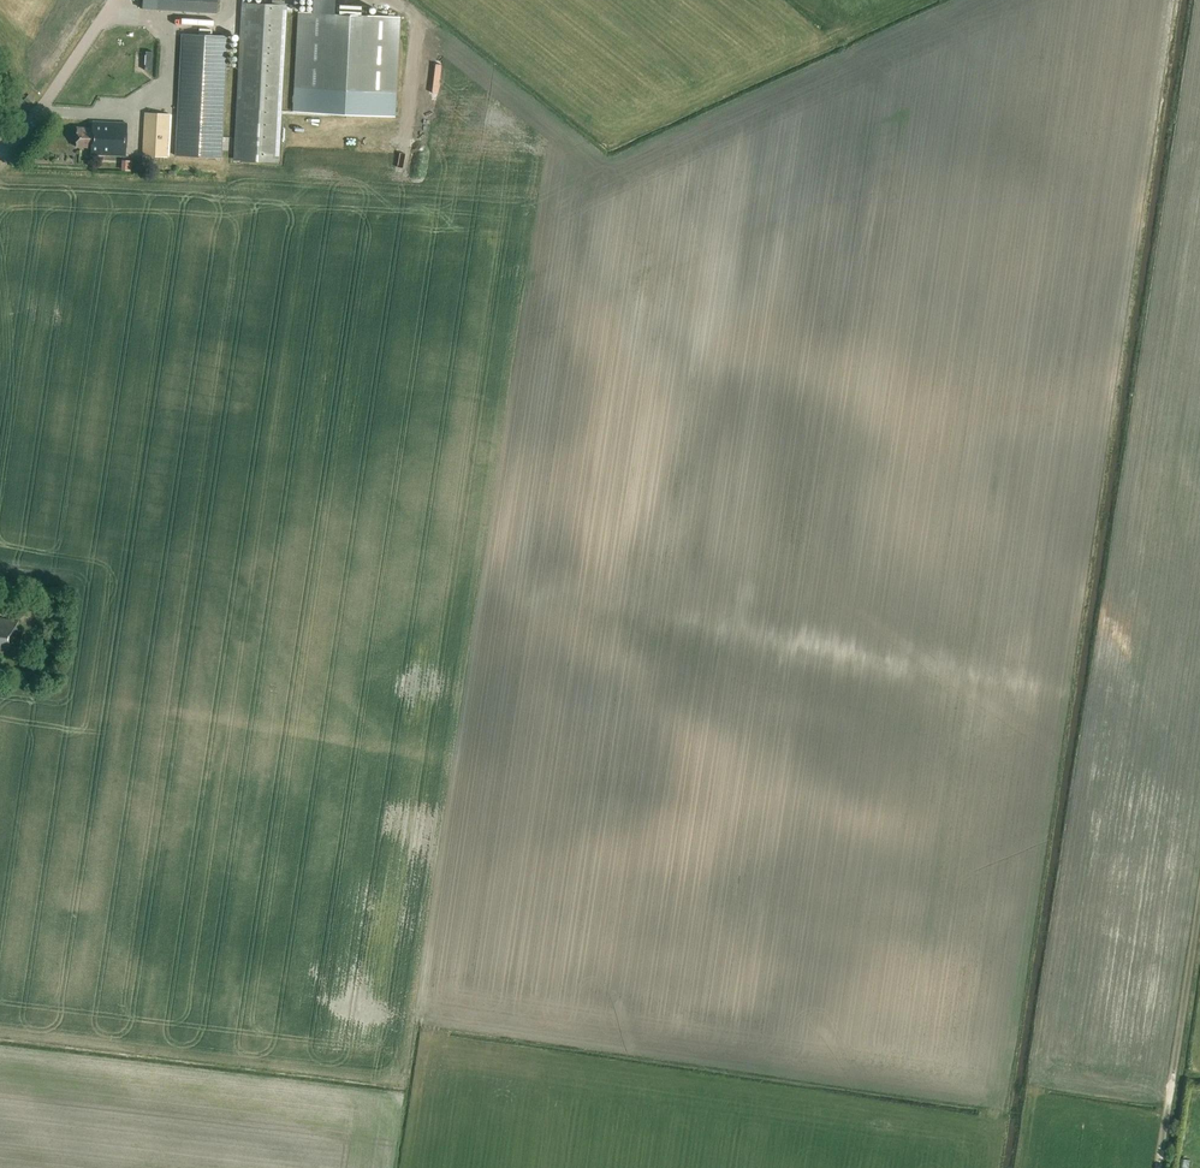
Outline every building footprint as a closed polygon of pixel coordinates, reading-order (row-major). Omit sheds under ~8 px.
[(217,0),(157,0),(156,10),(216,13),(217,0)] [(232,161),(278,163),(286,6),(241,3),(232,161)] [(294,88),(396,93),(400,17),(365,16),(365,6),(333,4),(333,14),(298,12),(294,88)] [(122,34),(144,39),(147,26),(125,21),(122,34)] [(212,29),(199,28),(198,36),(181,36),(175,155),(221,158),(227,38),(211,37),(212,29)] [(167,158),(169,114),(143,113),(141,157),(167,158)] [(76,147),(91,147),(90,154),(125,156),(127,123),(92,122),(92,128),(77,127),(76,147)] [(10,655),(16,621),(0,618),(0,653),(10,655)]
